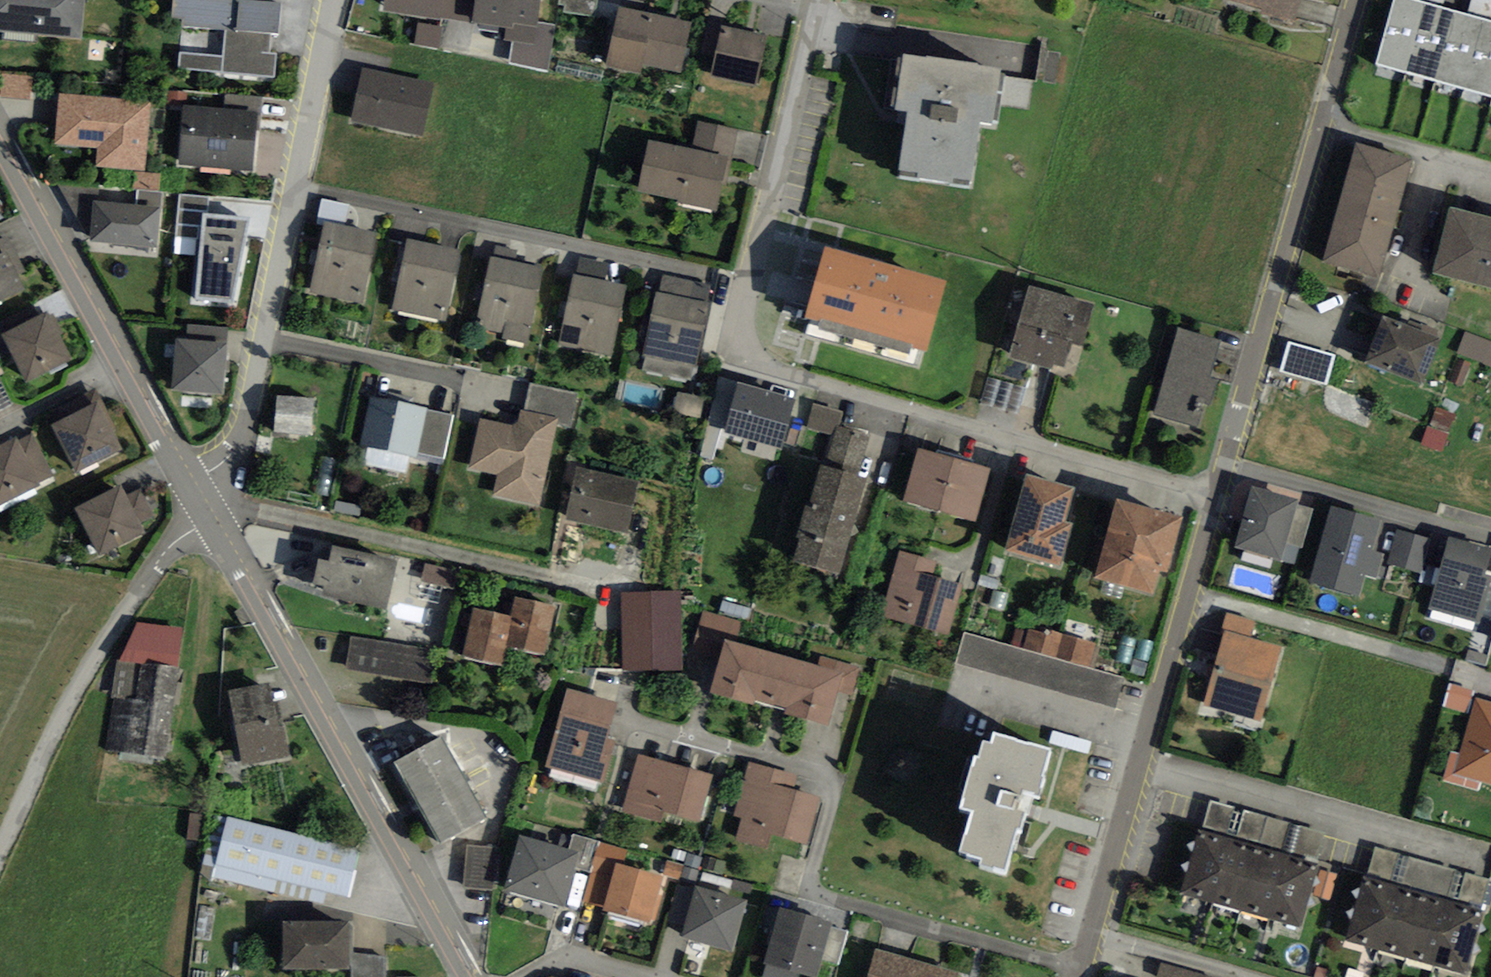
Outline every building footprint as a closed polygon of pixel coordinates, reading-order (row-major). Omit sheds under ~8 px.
[(81,39),(84,0),(0,0),(0,32),(81,39)] [(274,77),(276,54),(269,54),(271,33),(279,34),(281,2),(250,0),(173,0),(172,19),(181,20),(181,27),(224,31),(222,55),(180,52),(179,68),(274,77)] [(383,7),(472,22),(476,0),(384,0),(383,7)] [(472,22),(506,28),(513,29),(514,22),(536,26),(537,21),(541,0),(476,0),(472,22)] [(559,5),(564,6),(563,12),(594,17),(597,0),(560,0),(559,5)] [(1426,3),(1414,0),(1393,0),(1375,64),(1404,72),(1426,3)] [(1467,15),(1484,19),(1490,21),(1490,0),(1471,0),(1467,15)] [(1426,3),(1404,72),(1433,80),(1455,11),(1442,8),(1426,3)] [(693,22),(619,6),(606,67),(640,74),(642,65),(682,73),(693,22)] [(1455,11),(1433,80),(1463,89),(1484,19),(1467,15),(1455,11)] [(1463,89),(1490,96),(1490,21),(1484,19),(1463,89)] [(556,25),(537,21),(536,26),(514,22),(513,29),(506,28),(504,41),(513,43),(509,64),(548,72),(556,25)] [(442,27),(418,22),(414,44),(438,48),(442,27)] [(757,86),(766,35),(721,27),(712,78),(757,86)] [(897,175),(969,185),(978,123),(992,125),(993,120),(999,121),(1006,74),(1000,73),(1001,69),(978,66),(978,63),(925,55),(925,58),(904,55),(903,60),(898,59),(891,105),(895,105),(894,110),(906,111),(897,175)] [(434,83),(362,67),(350,121),(422,137),(434,83)] [(31,101),(33,77),(2,74),(0,98),(31,101)] [(152,102),(60,93),(55,143),(98,147),(96,166),(145,171),(152,102)] [(262,96),(227,94),(225,108),(258,111),(261,111),(262,96)] [(225,108),(183,105),(178,165),(253,171),(258,111),(225,108)] [(698,121),(691,149),(728,157),(732,158),(738,130),(698,121)] [(691,149),(648,140),(637,192),(717,209),(728,157),(691,149)] [(1356,143),(1322,263),(1377,279),(1411,160),(1356,143)] [(158,192),(161,174),(135,172),(132,189),(139,190),(158,192)] [(98,202),(99,187),(58,186),(90,237),(94,201),(98,202)] [(160,207),(162,192),(158,192),(139,190),(136,205),(160,207)] [(180,196),(177,237),(201,238),(203,214),(208,214),(209,197),(180,196)] [(98,202),(94,201),(90,237),(90,241),(158,248),(160,207),(136,205),(98,202)] [(1452,207),(1433,271),(1490,286),(1490,217),(1452,207)] [(201,238),(196,299),(231,302),(249,218),(208,214),(203,214),(201,238)] [(376,233),(324,222),(310,292),(362,302),(376,233)] [(25,289),(17,274),(24,270),(7,236),(0,240),(0,302),(25,289)] [(460,251),(408,239),(391,309),(446,320),(460,251)] [(946,280),(824,245),(803,316),(820,321),(818,329),(909,355),(912,347),(926,351),(946,280)] [(543,268),(492,255),(474,330),(525,343),(543,268)] [(605,281),(609,264),(581,257),(577,275),(605,281)] [(577,275),(573,274),(558,344),(611,355),(626,286),(605,281),(577,275)] [(697,369),(711,302),(708,302),(711,285),(664,275),(660,291),(656,291),(642,357),(645,357),(642,371),(690,382),(693,368),(697,369)] [(1029,285),(1009,357),(1052,369),(1053,364),(1065,367),(1072,343),(1083,346),(1095,303),(1029,285)] [(26,382),(73,360),(59,335),(63,333),(52,313),(49,316),(46,311),(2,334),(11,354),(26,382)] [(1424,383),(1441,339),(1436,337),(1439,331),(1411,320),(1408,326),(1381,316),(1364,363),(1424,383)] [(226,343),(228,328),(189,325),(188,340),(226,343)] [(1221,340),(1178,327),(1153,414),(1195,427),(1221,340)] [(11,354),(2,334),(0,330),(0,359),(11,354)] [(1467,331),(1458,353),(1490,367),(1490,341),(1467,331)] [(176,339),(172,389),(221,393),(226,343),(188,340),(176,339)] [(1288,343),(1280,371),(1328,384),(1336,355),(1288,343)] [(1461,385),(1470,364),(1458,358),(1449,379),(1461,385)] [(725,428),(738,383),(721,378),(708,423),(725,428)] [(13,404),(1,381),(0,381),(0,410),(13,404)] [(557,425),(572,428),(579,393),(531,382),(525,410),(558,418),(557,425)] [(795,399),(738,383),(725,428),(724,431),(781,448),(795,399)] [(101,400),(95,389),(70,402),(76,413),(101,400)] [(701,418),(705,398),(678,393),(674,412),(701,418)] [(275,432),(313,434),(315,397),(277,395),(275,432)] [(410,456),(417,458),(419,452),(427,410),(428,408),(370,395),(360,445),(369,447),(410,456)] [(76,413),(52,425),(76,472),(123,449),(101,400),(76,413)] [(843,412),(812,404),(806,429),(834,436),(837,437),(840,427),(843,412)] [(1449,430),(1455,414),(1436,407),(1430,423),(1449,430)] [(517,427),(479,418),(469,468),(497,474),(493,495),(538,506),(557,425),(558,418),(525,410),(521,409),(517,427)] [(419,452),(444,459),(453,415),(427,410),(419,452)] [(1441,452),(1448,434),(1428,426),(1421,444),(1441,452)] [(870,436),(840,427),(837,437),(834,436),(825,466),(858,476),(870,436)] [(39,482),(54,475),(33,434),(18,441),(39,482)] [(41,485),(39,482),(18,441),(16,437),(0,445),(0,506),(41,485)] [(365,465),(406,474),(410,456),(369,447),(365,465)] [(940,512),(954,460),(917,450),(903,503),(940,512)] [(332,498),(340,460),(320,456),(312,494),(332,498)] [(977,522),(991,469),(954,460),(940,512),(977,522)] [(839,576),(867,478),(858,476),(825,466),(822,465),(810,507),(806,506),(797,537),(801,538),(794,563),(839,576)] [(578,468),(566,519),(627,533),(639,482),(578,468)] [(1026,474),(1004,551),(1061,568),(1073,524),(1064,521),(1074,488),(1026,474)] [(99,557),(145,533),(140,523),(155,515),(141,488),(126,495),(121,485),(74,509),(99,557)] [(1253,486),(1234,548),(1281,561),(1286,544),(1297,504),(1298,500),(1253,486)] [(1184,516),(1117,498),(1094,578),(1154,594),(1160,570),(1169,573),(1184,516)] [(334,512),(360,517),(362,506),(336,501),(334,512)] [(1302,549),(1312,509),(1297,504),(1286,544),(1302,549)] [(1380,520),(1332,506),(1310,582),(1358,595),(1365,574),(1377,579),(1384,554),(1371,551),(1380,520)] [(1432,539),(1398,528),(1387,563),(1421,573),(1432,539)] [(1449,537),(1428,608),(1478,623),(1490,580),(1490,577),(1483,575),(1490,549),(1449,537)] [(338,599),(388,611),(397,561),(333,546),(329,562),(319,558),(313,583),(324,585),(321,596),(337,601),(338,599)] [(937,561),(900,551),(883,616),(949,634),(962,584),(933,577),(937,561)] [(456,592),(461,573),(426,564),(421,583),(456,592)] [(682,668),(680,591),(620,592),(622,670),(682,668)] [(546,656),(556,607),(515,598),(513,615),(506,645),(546,656)] [(462,657),(501,666),(506,645),(513,615),(474,606),(462,657)] [(741,622),(703,611),(692,651),(720,659),(726,639),(736,642),(741,622)] [(1252,638),(1257,622),(1227,613),(1222,629),(1225,630),(1252,638)] [(178,667),(182,628),(137,622),(117,661),(178,667)] [(1023,650),(1056,659),(1063,634),(1052,631),(1050,635),(1029,629),(1023,650)] [(1204,705),(1260,721),(1282,646),(1252,638),(1225,630),(1204,705)] [(1023,650),(963,633),(955,664),(1115,709),(1124,678),(1089,668),(1056,659),(1023,650)] [(1056,659),(1089,668),(1096,643),(1063,634),(1056,659)] [(431,649),(351,636),(346,668),(426,681),(431,649)] [(756,699),(770,652),(736,642),(726,639),(720,659),(710,692),(754,705),(756,699)] [(1486,665),(1489,654),(1469,650),(1466,661),(1486,665)] [(756,699),(786,708),(800,662),(770,652),(756,699)] [(860,668),(820,656),(817,667),(842,674),(838,690),(852,694),(860,668)] [(105,751),(166,759),(178,667),(117,661),(105,751)] [(838,690),(842,674),(817,667),(800,662),(786,708),(785,713),(827,726),(838,690)] [(243,766),(290,757),(283,726),(279,727),(268,683),(228,690),(243,766)] [(1466,714),(1473,690),(1450,684),(1444,707),(1466,714)] [(545,767),(604,783),(615,741),(607,739),(617,703),(566,690),(545,767)] [(1476,699),(1455,774),(1490,785),(1490,703),(1476,699)] [(1091,742),(1052,730),(1049,742),(1088,754),(1091,742)] [(1050,748),(994,733),(991,743),(982,741),(978,756),(974,755),(960,807),(971,810),(960,850),(967,852),(966,855),(982,859),(980,867),(993,870),(994,867),(1006,870),(1017,828),(1022,829),(1031,796),(1040,798),(1045,778),(1042,777),(1050,748)] [(440,737),(394,762),(439,842),(486,818),(440,737)] [(689,768),(637,754),(622,812),(661,822),(664,811),(677,814),(689,768)] [(797,776),(748,762),(734,815),(742,817),(735,840),(767,849),(771,835),(808,845),(821,796),(793,789),(797,776)] [(689,768),(677,814),(700,820),(712,774),(689,768)] [(204,840),(208,815),(191,812),(188,838),(204,840)] [(347,898),(358,851),(227,817),(216,864),(278,880),(347,898)] [(1179,895),(1208,903),(1227,834),(1198,826),(1179,895)] [(562,834),(559,846),(579,852),(575,868),(590,872),(598,841),(572,834),(572,837),(562,834)] [(1258,842),(1227,834),(1208,903),(1238,912),(1258,842)] [(559,846),(519,835),(503,891),(564,908),(575,868),(579,852),(559,846)] [(627,849),(598,841),(590,872),(583,902),(603,907),(615,863),(623,865),(627,849)] [(1238,912),(1269,920),(1291,853),(1258,842),(1238,912)] [(494,891),(498,847),(467,844),(464,888),(494,891)] [(1321,861),(1291,853),(1269,920),(1302,930),(1321,861)] [(679,879),(683,865),(666,860),(662,875),(679,879)] [(651,922),(663,877),(615,863),(603,907),(603,909),(651,922)] [(212,877),(274,892),(278,880),(216,864),(212,877)] [(691,897),(698,870),(684,867),(677,894),(691,897)] [(1330,900),(1337,874),(1321,870),(1314,895),(1330,900)] [(1344,941),(1373,949),(1393,880),(1364,872),(1344,941)] [(1423,889),(1393,880),(1373,949),(1403,958),(1423,889)] [(748,900),(696,886),(681,938),(733,952),(748,900)] [(1403,958),(1434,967),(1456,899),(1423,889),(1403,958)] [(1487,907),(1456,899),(1434,967),(1467,976),(1487,907)] [(832,922),(779,909),(764,966),(766,966),(799,974),(810,976),(818,976),(822,962),(831,926),(832,922)] [(353,953),(352,922),(284,921),(283,970),(350,969),(353,969),(353,953)] [(847,930),(831,926),(822,962),(838,966),(847,930)] [(875,948),(867,976),(957,976),(959,973),(875,948)] [(351,976),(386,976),(385,958),(353,953),(353,969),(350,969),(351,976)] [(1161,962),(1156,976),(1211,976),(1161,962)] [(766,966),(764,976),(798,976),(799,974),(766,966)]
